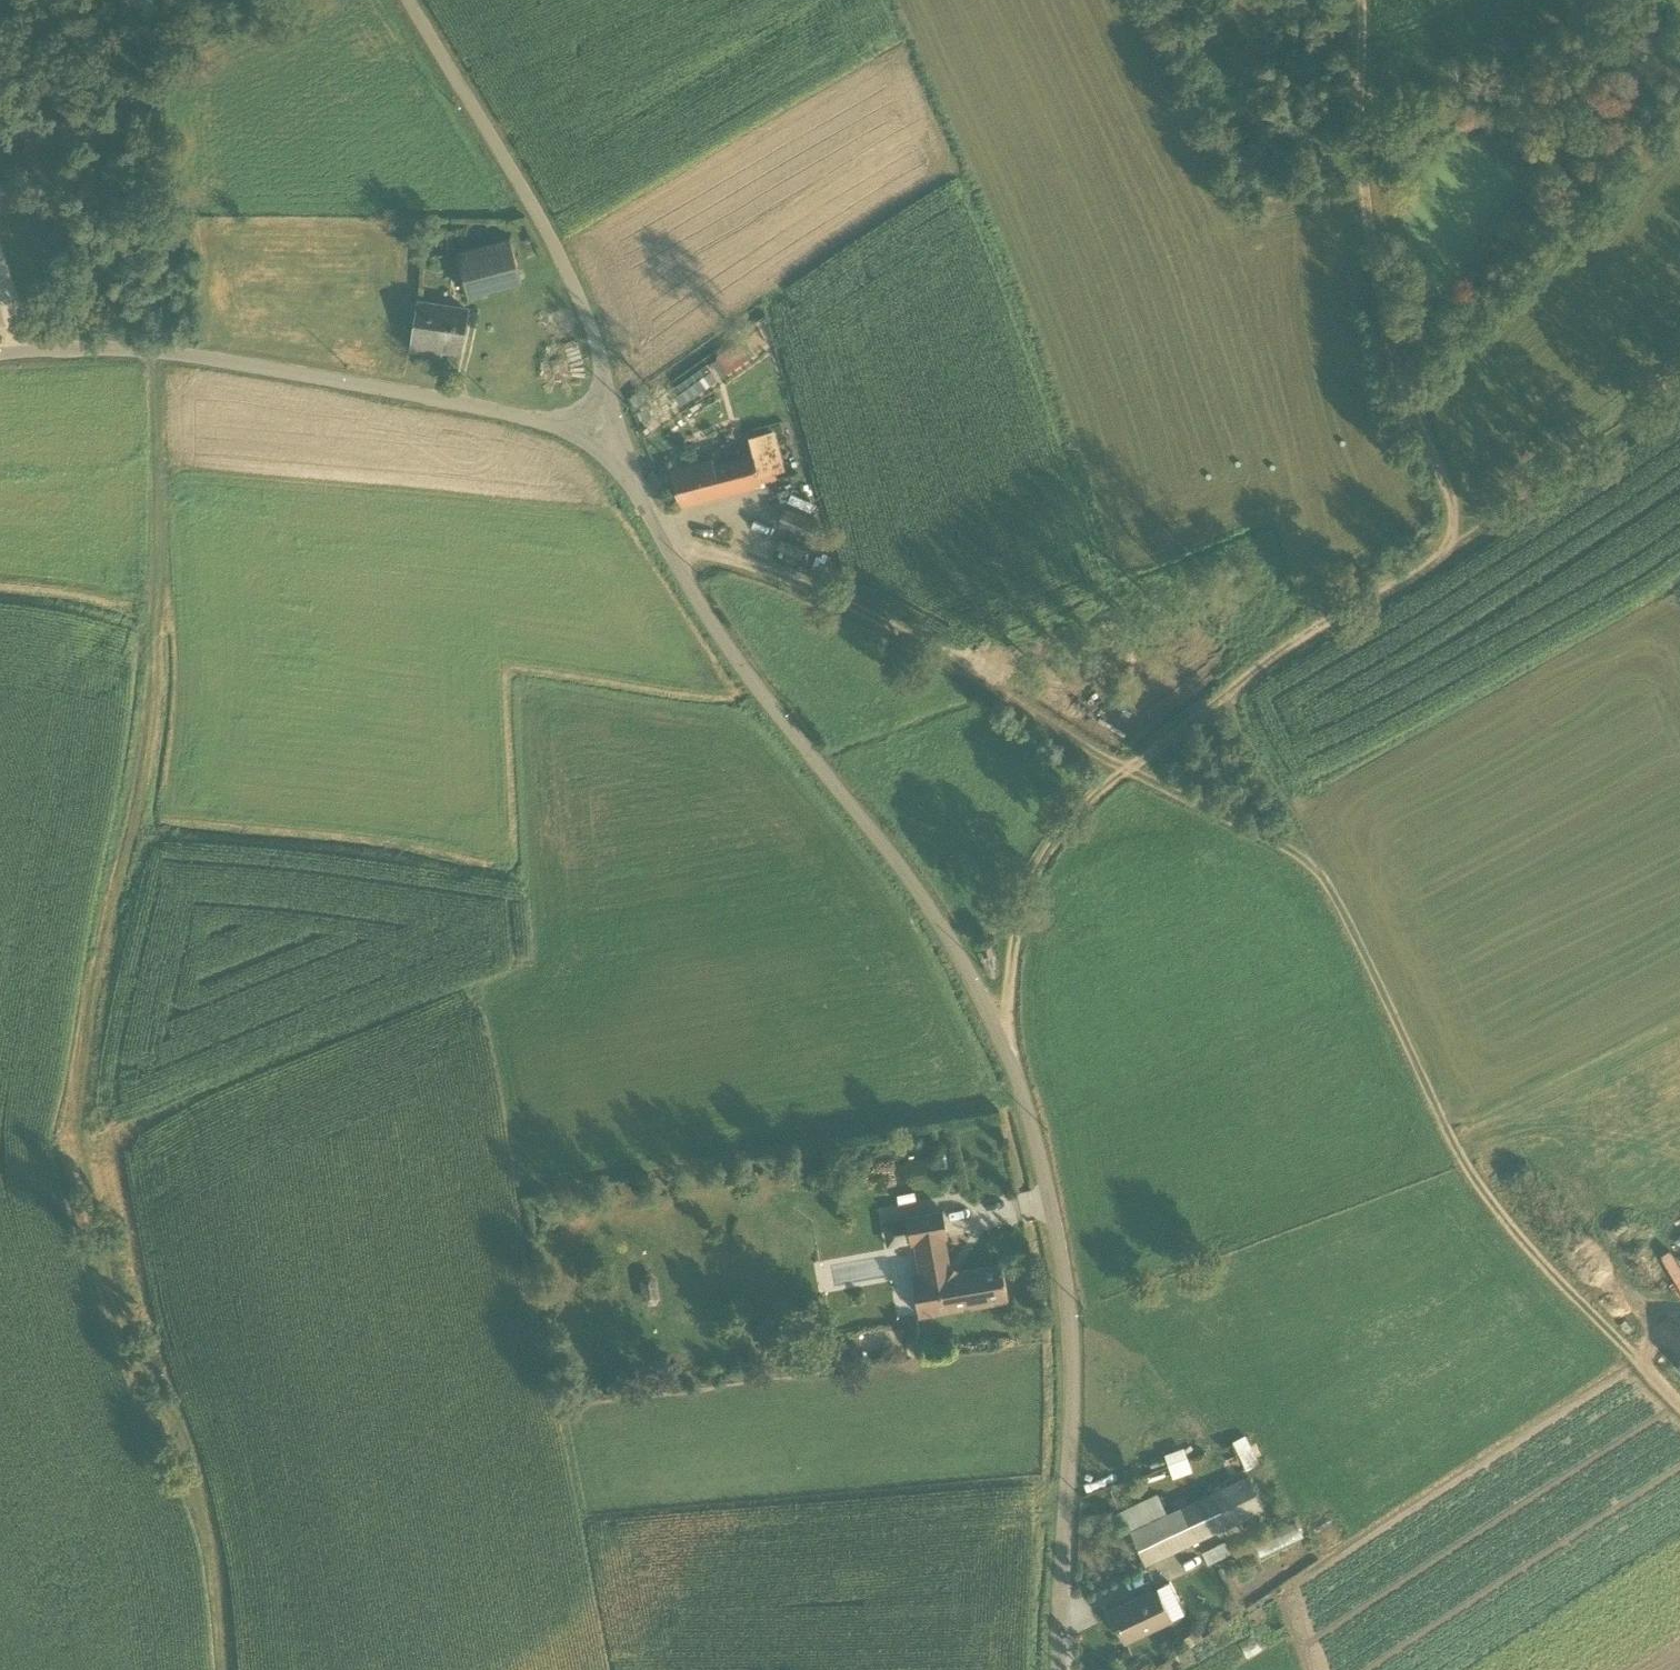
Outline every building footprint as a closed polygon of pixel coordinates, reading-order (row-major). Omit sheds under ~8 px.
[(521,283),(509,240),(456,254),(467,297),(521,283)] [(460,353),(466,307),(419,300),(411,350),(431,353),(432,349),(460,353)] [(671,472),(680,507),(760,486),(758,478),(777,473),(767,434),(748,438),(752,455),(712,465),(712,462),(671,472)] [(784,508),(774,528),(808,543),(817,523),(784,508)] [(982,950),(984,958),(988,957),(992,956),(989,947),(982,950)] [(918,1316),(1007,1300),(1008,1299),(1001,1263),(959,1270),(950,1263),(945,1239),(946,1239),(948,1238),(942,1209),(905,1215),(905,1219),(882,1224),(886,1247),(910,1243),(910,1244),(913,1244),(919,1277),(911,1278),(918,1316)] [(891,1282),(890,1263),(817,1265),(818,1284),(891,1282)] [(1183,1451),(1164,1458),(1172,1479),(1191,1473),(1183,1451)] [(1247,1476),(1213,1492),(1227,1527),(1241,1521),(1245,1529),(1262,1521),(1258,1513),(1263,1510),(1247,1476)] [(1128,1532),(1145,1566),(1227,1527),(1213,1492),(1128,1532)] [(1118,1512),(1128,1532),(1165,1513),(1156,1494),(1118,1512)] [(1202,1553),(1208,1565),(1230,1554),(1224,1542),(1202,1553)] [(1183,1614),(1168,1583),(1109,1612),(1124,1643),(1183,1614)] [(1228,1596),(1217,1596),(1217,1614),(1228,1614),(1228,1596)] [(1202,1638),(1197,1630),(1179,1642),(1184,1650),(1202,1638)]
